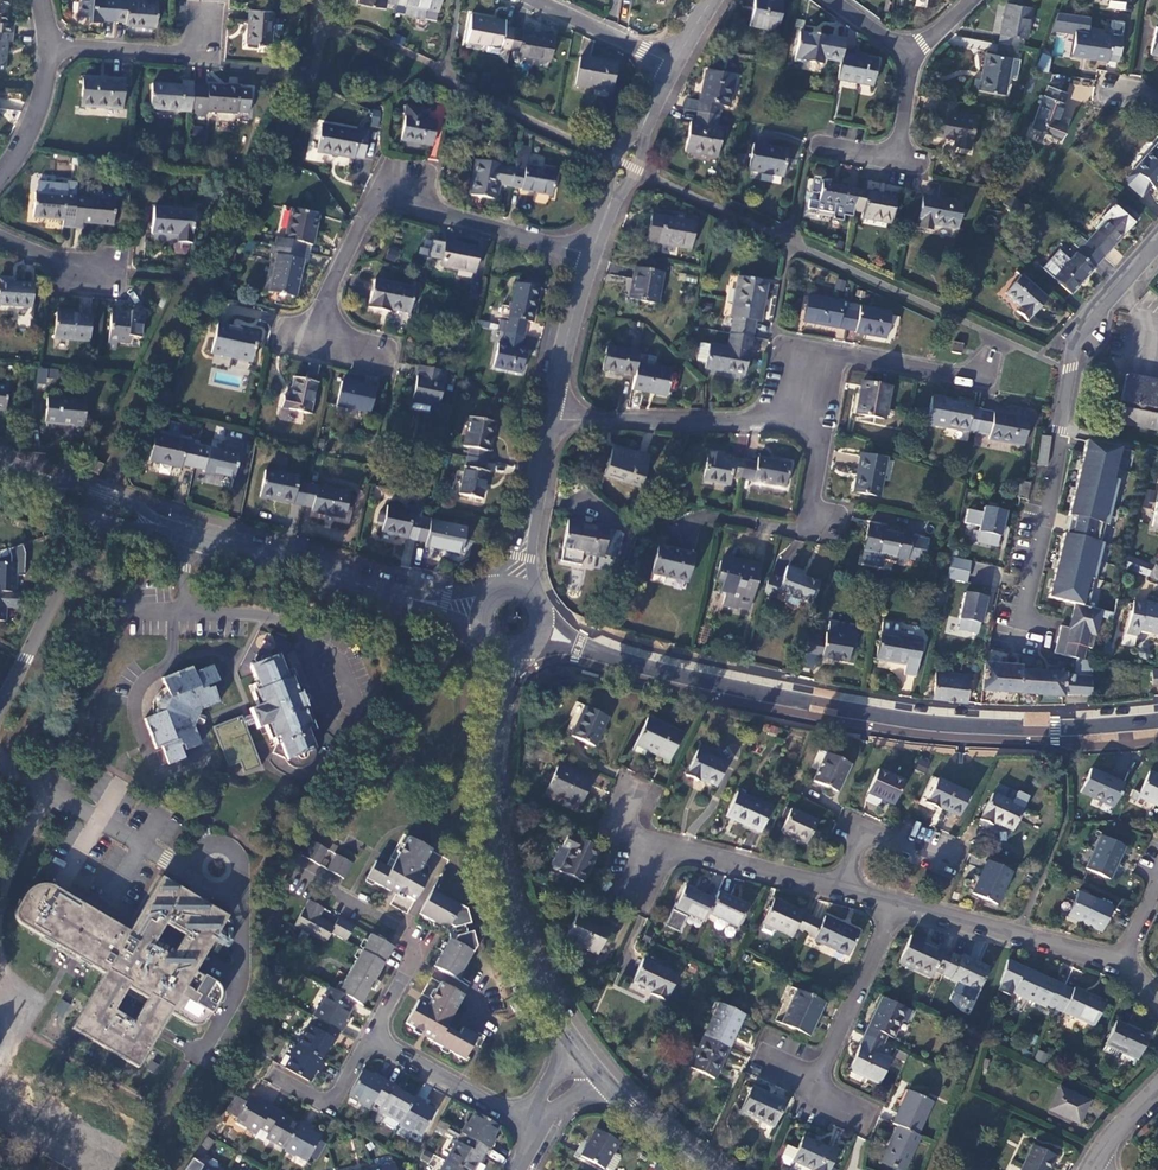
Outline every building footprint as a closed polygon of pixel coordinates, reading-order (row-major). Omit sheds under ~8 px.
[(13,32),(14,23),(10,23),(11,13),(9,13),(10,0),(0,0),(0,30),(13,32)] [(116,20),(118,0),(79,0),(78,15),(88,16),(88,21),(103,22),(103,19),(116,20)] [(142,0),(118,0),(116,20),(125,21),(125,24),(156,26),(157,1),(142,0)] [(398,4),(404,5),(402,14),(423,18),(425,9),(438,11),(440,0),(398,0),(398,4)] [(771,0),(754,0),(749,26),(777,31),(783,2),(771,0)] [(1032,8),(1005,4),(998,43),(1015,47),(1019,47),(1020,38),(1026,39),(1032,8)] [(272,11),(249,10),(247,43),(270,45),(271,35),(279,35),(281,33),(282,21),(280,19),(272,18),(272,11)] [(505,21),(470,15),(466,41),(487,45),(486,52),(498,54),(507,63),(510,48),(513,28),(504,27),(505,21)] [(1157,26),(1150,55),(1157,56),(1157,26)] [(554,35),(513,28),(510,48),(518,50),(517,54),(550,60),(554,35)] [(0,30),(0,71),(4,71),(7,42),(12,42),(13,32),(0,30)] [(1112,36),(1075,30),(1072,55),(1107,60),(1108,54),(1119,56),(1122,35),(1113,34),(1112,36)] [(844,42),(806,34),(802,60),(822,63),(823,58),(840,62),(841,55),(844,42)] [(1005,77),(1014,79),(1018,58),(1013,58),(1015,47),(998,43),(996,54),(985,51),(978,88),(1003,93),(1005,77)] [(1047,71),(1052,57),(1042,53),(1037,67),(1047,71)] [(876,62),(841,55),(840,62),(837,80),(872,86),(876,62)] [(615,63),(581,57),(575,85),(610,92),(615,63)] [(734,77),(706,71),(698,112),(717,116),(719,106),(728,108),(734,77)] [(1051,86),(1062,89),(1064,78),(1053,76),(1051,86)] [(123,81),(83,78),(80,106),(121,109),(123,81)] [(182,86),(152,84),(150,108),(192,112),(195,86),(195,83),(182,82),(182,86)] [(1066,92),(1048,85),(1044,95),(1043,95),(1029,129),(1059,140),(1065,125),(1055,121),(1066,92)] [(250,114),(252,91),(240,90),(241,87),(229,86),(229,87),(210,86),(210,87),(195,86),(192,112),(192,115),(207,117),(208,111),(238,114),(238,113),(250,114)] [(21,109),(22,95),(0,94),(0,108),(21,109)] [(953,112),(955,101),(936,97),(930,133),(955,137),(953,144),(968,146),(973,116),(953,112)] [(427,111),(406,107),(400,140),(432,145),(436,122),(425,120),(427,111)] [(379,127),(381,110),(373,110),(371,126),(379,127)] [(717,116),(698,112),(696,112),(694,124),(689,123),(684,151),(717,157),(722,129),(716,128),(719,116),(717,116)] [(368,134),(320,126),(316,151),(354,158),(354,157),(364,159),(368,134)] [(1126,177),(1126,184),(1141,197),(1151,186),(1155,190),(1157,186),(1157,142),(1126,177)] [(515,167),(511,187),(521,189),(521,190),(551,196),(556,172),(526,166),(530,145),(518,143),(515,163),(515,167)] [(787,150),(753,144),(748,171),(782,178),(787,150)] [(515,167),(475,160),(469,195),(496,200),(499,185),(511,187),(515,167)] [(853,210),(853,207),(856,190),(846,188),(846,187),(833,184),(833,182),(821,179),(821,181),(819,181),(819,177),(812,176),(809,192),(818,194),(817,201),(807,199),(806,208),(831,213),(830,219),(841,221),(842,215),(851,217),(853,210)] [(36,193),(35,193),(32,217),(62,220),(62,226),(73,227),(76,197),(77,183),(67,182),(67,184),(37,182),(36,193)] [(866,192),(856,190),(853,207),(853,210),(862,212),(860,218),(891,224),(895,197),(866,192)] [(961,203),(922,196),(917,227),(931,230),(932,225),(956,230),(961,203)] [(115,201),(76,197),(73,227),(73,228),(82,228),(83,223),(113,225),(115,201)] [(1106,221),(1088,242),(1104,257),(1138,218),(1127,208),(1126,210),(1117,202),(1103,218),(1106,221)] [(195,212),(153,208),(151,233),(178,235),(177,243),(192,244),(195,212)] [(318,215),(290,209),(284,239),(274,238),(273,245),(304,252),(305,244),(312,246),(318,215)] [(695,223),(651,215),(646,241),(690,250),(695,223)] [(1060,271),(1054,278),(1071,294),(1104,257),(1088,242),(1077,254),(1072,249),(1056,267),(1060,271)] [(479,249),(445,243),(440,266),(456,269),(457,268),(474,271),(479,249)] [(295,297),(304,252),(273,245),(271,254),(276,255),(269,291),(295,297)] [(662,273),(635,268),(629,299),(656,304),(662,273)] [(1020,275),(1003,295),(1018,307),(1015,311),(1027,322),(1047,299),(1020,275)] [(767,283),(737,278),(730,317),(734,317),(731,333),(750,338),(753,321),(757,322),(762,299),(764,299),(767,283)] [(0,279),(0,304),(32,307),(33,285),(11,283),(11,280),(0,279)] [(414,289),(374,281),(368,308),(382,311),(383,308),(389,309),(409,314),(414,289)] [(505,333),(522,337),(526,322),(531,323),(539,289),(516,284),(507,322),(499,320),(498,325),(489,323),(489,325),(488,329),(505,333)] [(851,305),(807,296),(802,322),(846,329),(851,305)] [(891,314),(851,305),(846,329),(855,331),(855,332),(887,338),(891,314)] [(129,315),(111,313),(108,340),(128,342),(128,336),(142,338),(144,313),(129,312),(129,315)] [(91,316),(56,313),(53,338),(89,342),(91,316)] [(257,334),(217,325),(210,353),(251,362),(257,334)] [(522,337),(505,333),(502,345),(497,343),(492,367),(521,373),(526,350),(520,348),(522,337)] [(728,350),(698,344),(695,363),(704,365),(704,368),(743,375),(750,338),(731,333),(728,350)] [(963,345),(952,343),(950,351),(961,353),(963,345)] [(637,353),(606,348),(602,370),(633,376),(637,355),(637,353)] [(647,357),(637,355),(633,376),(631,390),(665,396),(670,371),(653,368),(645,367),(647,357)] [(655,358),(647,357),(645,367),(653,368),(655,358)] [(445,371),(419,366),(411,401),(412,401),(411,409),(428,412),(430,405),(438,406),(445,371)] [(37,382),(45,383),(46,377),(58,378),(59,369),(38,367),(37,382)] [(1125,375),(1116,423),(1157,432),(1157,382),(1125,375)] [(315,382),(293,378),(289,397),(283,396),(280,409),(309,414),(315,382)] [(375,390),(341,382),(336,405),(370,413),(375,390)] [(890,387),(862,382),(856,414),(883,419),(890,387)] [(971,406),(931,397),(925,423),(976,434),(980,412),(971,410),(971,406)] [(86,401),(47,398),(44,423),(72,426),(72,432),(81,433),(82,425),(84,425),(86,401)] [(1027,422),(980,412),(976,434),(988,437),(987,441),(1022,448),(1027,422)] [(467,457),(468,457),(486,461),(494,423),(469,418),(463,448),(469,449),(467,457)] [(198,444),(154,435),(149,461),(181,468),(181,466),(192,469),(197,445),(198,444)] [(1051,437),(1042,436),(1037,465),(1046,467),(1051,437)] [(1085,442),(1067,516),(1069,517),(1065,535),(1063,534),(1048,598),(1075,604),(1088,607),(1103,544),(1100,543),(1104,525),(1107,526),(1118,481),(1112,480),(1119,449),(1085,442)] [(238,455),(197,445),(192,469),(204,471),(203,474),(233,480),(238,455)] [(635,456),(612,449),(604,473),(627,481),(626,484),(639,488),(649,457),(636,453),(635,456)] [(885,459),(860,454),(853,492),(878,497),(885,459)] [(449,457),(443,455),(440,464),(447,466),(449,457)] [(720,457),(708,455),(704,481),(729,486),(731,477),(739,479),(743,461),(733,459),(732,462),(719,460),(720,457)] [(486,461),(468,457),(459,496),(481,500),(487,473),(484,472),(486,461)] [(756,464),(743,461),(739,479),(785,487),(789,464),(757,458),(756,464)] [(93,460),(88,469),(98,474),(102,465),(93,460)] [(298,477),(264,471),(259,497),(302,506),(302,505),(306,485),(297,483),(298,477)] [(1019,498),(1026,501),(1027,499),(1029,484),(1021,483),(1018,498),(1019,498)] [(349,494),(306,485),(302,505),(311,507),(311,511),(344,518),(349,494)] [(413,512),(386,506),(381,533),(415,540),(420,518),(412,516),(413,512)] [(1000,536),(1005,512),(983,508),(978,532),(980,532),(978,542),(996,546),(998,536),(1000,536)] [(466,529),(420,518),(415,540),(425,542),(424,547),(460,555),(466,529)] [(613,558),(618,532),(607,530),(608,529),(567,521),(562,550),(602,557),(603,556),(613,558)] [(924,550),(926,541),(910,538),(911,534),(868,525),(860,563),(879,567),(881,558),(905,563),(906,559),(916,561),(916,560),(918,549),(924,550)] [(694,555),(657,546),(650,574),(673,579),(673,577),(687,581),(694,555)] [(927,551),(924,550),(918,549),(916,560),(925,561),(927,551)] [(952,556),(947,578),(967,582),(972,561),(952,556)] [(1151,565),(1126,556),(1124,568),(1147,576),(1151,565)] [(745,569),(721,561),(715,580),(721,582),(718,593),(724,595),(721,605),(736,610),(738,604),(748,607),(753,591),(751,590),(758,569),(746,565),(745,569)] [(15,593),(16,564),(0,563),(0,592),(15,593)] [(782,580),(768,575),(763,593),(776,598),(777,593),(786,596),(784,601),(786,604),(795,607),(798,606),(800,601),(811,605),(818,584),(800,577),(801,573),(787,568),(782,580)] [(6,622),(6,607),(21,608),(21,593),(15,593),(0,592),(0,621),(6,622)] [(941,595),(933,593),(931,605),(939,607),(941,595)] [(979,623),(981,624),(987,598),(965,594),(959,619),(961,619),(959,629),(977,633),(979,623)] [(1133,602),(1126,634),(1138,636),(1139,631),(1157,635),(1157,607),(1133,602)] [(1098,617),(1100,610),(1088,607),(1075,604),(1069,628),(1060,626),(1060,628),(1068,629),(1094,635),(1098,617)] [(1113,613),(1100,610),(1098,617),(1111,620),(1113,613)] [(827,633),(826,633),(823,643),(819,642),(820,638),(810,635),(804,653),(821,657),(847,662),(850,648),(854,649),(858,627),(829,621),(827,633)] [(1074,658),(1081,660),(1085,647),(1090,649),(1094,635),(1068,629),(1060,628),(1054,653),(1074,658)] [(922,641),(880,633),(875,660),(905,665),(903,674),(915,676),(922,641)] [(246,727),(255,724),(257,729),(260,728),(265,726),(267,733),(270,740),(273,739),(276,745),(273,753),(283,758),(284,759),(285,761),(286,764),(288,766),(291,768),(294,769),(296,769),(299,770),(302,769),(305,769),(308,767),(310,765),(312,763),(313,761),(314,758),(315,755),(315,752),(315,749),(314,747),(318,745),(317,742),(322,740),(317,735),(309,714),(292,670),(284,672),(278,656),(272,659),(269,654),(265,652),(256,655),(254,660),(256,665),(250,667),(256,683),(252,685),(254,691),(251,693),(257,706),(249,709),(251,715),(242,719),(246,727)] [(1077,674),(1090,675),(1091,663),(1081,660),(1074,658),(1072,674),(1077,674)] [(1019,666),(984,663),(982,690),(1062,695),(1062,694),(1076,695),(1077,674),(1072,674),(1063,673),(1019,670),(1019,666)] [(199,714),(201,710),(219,703),(213,687),(207,689),(206,686),(218,681),(212,666),(194,673),(191,667),(161,679),(165,688),(163,688),(161,690),(159,692),(156,694),(155,696),(153,699),(152,701),(152,704),(151,707),(151,710),(152,713),(153,716),(144,719),(155,749),(161,747),(168,765),(184,759),(179,746),(183,745),(185,751),(201,745),(194,727),(196,722),(202,725),(206,717),(199,714)] [(969,677),(935,673),(932,700),(966,704),(969,677)] [(1090,675),(1077,674),(1076,695),(1089,697),(1090,675)] [(584,707),(571,736),(594,747),(607,717),(584,707)] [(246,727),(242,719),(241,716),(213,727),(228,768),(240,763),(244,773),(261,766),(246,727)] [(646,718),(634,744),(669,761),(681,734),(646,718)] [(699,744),(696,751),(707,756),(710,749),(699,744)] [(696,751),(685,775),(697,781),(698,778),(716,786),(726,765),(707,756),(696,751)] [(826,753),(813,781),(836,792),(849,764),(826,753)] [(556,767),(546,790),(580,806),(590,783),(556,767)] [(1091,768),(1080,792),(1114,807),(1124,783),(1091,768)] [(877,769),(867,793),(893,805),(904,781),(877,769)] [(1137,796),(1157,806),(1157,776),(1148,772),(1137,796)] [(936,779),(925,803),(936,808),(937,806),(959,816),(969,794),(936,779)] [(760,833),(771,808),(736,792),(725,817),(760,833)] [(992,794),(980,820),(992,825),(993,822),(1013,831),(1023,809),(992,794)] [(790,809),(780,831),(806,844),(816,822),(790,809)] [(560,846),(551,865),(552,869),(558,871),(582,883),(598,848),(567,834),(562,846),(560,846)] [(1101,835),(1085,869),(1109,880),(1124,846),(1101,835)] [(371,870),(366,878),(390,891),(391,888),(414,901),(427,878),(418,873),(431,850),(408,838),(390,869),(385,867),(376,861),(373,867),(371,870)] [(310,840),(301,855),(318,865),(327,849),(310,840)] [(335,854),(326,869),(343,879),(352,863),(335,854)] [(987,860),(972,893),(996,905),(1012,872),(987,860)] [(1038,875),(1029,870),(1025,880),(1034,884),(1038,875)] [(220,994),(219,988),(216,983),(195,970),(227,917),(190,894),(161,878),(129,931),(50,886),(42,885),(34,886),(25,893),(16,911),(15,917),(18,923),(104,974),(71,1028),(138,1068),(170,1013),(186,1023),(194,1026),(201,1025),(207,1021),(218,1001),(220,994)] [(685,886),(675,908),(704,922),(708,914),(714,900),(685,886)] [(432,890),(418,914),(446,930),(449,925),(454,928),(463,926),(470,924),(466,909),(432,890)] [(714,900),(708,914),(738,927),(747,906),(718,892),(714,900)] [(1078,892),(1067,916),(1101,932),(1112,907),(1078,892)] [(773,899),(762,923),(801,941),(805,933),(812,917),(773,899)] [(308,900),(294,925),(301,929),(325,943),(331,933),(346,941),(354,926),(339,917),(334,925),(319,917),(324,909),(308,900)] [(577,911),(565,937),(583,945),(582,948),(597,955),(610,928),(586,917),(587,916),(577,911)] [(812,917),(805,933),(814,937),(813,940),(847,956),(858,932),(824,916),(822,921),(812,917)] [(449,939),(433,967),(457,980),(476,946),(472,932),(465,934),(456,936),(453,941),(449,939)] [(347,975),(338,992),(354,1001),(361,1005),(370,988),(375,991),(380,983),(375,980),(393,948),(378,939),(370,935),(351,968),(347,975)] [(911,936),(900,959),(922,969),(920,972),(931,977),(935,969),(943,973),(952,954),(911,936)] [(952,954),(943,973),(951,977),(950,980),(957,983),(977,992),(988,968),(961,955),(960,958),(952,954)] [(642,959),(632,981),(652,990),(650,994),(665,1002),(677,976),(642,959)] [(900,959),(899,962),(920,972),(922,969),(900,959)] [(1013,992),(1045,1007),(1047,1005),(1055,1008),(1064,987),(1024,968),(1008,961),(1001,983),(1002,983),(1000,991),(1010,995),(1013,992)] [(418,1000),(405,1024),(421,1033),(428,1037),(426,1039),(463,1060),(466,1055),(476,1037),(477,1036),(462,1028),(458,1035),(445,1028),(463,996),(440,983),(427,1006),(418,1000)] [(977,992),(957,983),(954,988),(956,992),(971,999),(975,998),(977,992)] [(1064,987),(1055,1008),(1094,1026),(1105,1002),(1074,988),(1073,990),(1064,987)] [(319,1006),(313,1016),(318,1019),(340,1032),(342,1033),(348,1023),(344,1020),(354,1001),(338,992),(332,988),(321,1008),(319,1006)] [(797,990),(781,1024),(804,1034),(809,1024),(813,1026),(824,1002),(797,990)] [(882,998),(865,1035),(884,1043),(887,1036),(893,1038),(901,1020),(905,1022),(910,1011),(882,998)] [(63,1014),(69,1003),(61,999),(56,1010),(63,1014)] [(719,1003),(704,1037),(728,1048),(743,1014),(719,1003)] [(310,1026),(298,1047),(320,1060),(333,1038),(336,1040),(340,1032),(318,1019),(313,1027),(310,1026)] [(1137,1060),(1148,1037),(1115,1022),(1104,1044),(1118,1051),(1137,1060)] [(865,1035),(849,1070),(879,1084),(890,1060),(878,1055),(884,1043),(865,1035)] [(704,1037),(689,1068),(714,1079),(728,1048),(704,1037)] [(1118,1051),(1104,1044),(1101,1051),(1115,1057),(1118,1051)] [(292,1057),(286,1069),(308,1081),(315,1070),(319,1072),(325,1062),(320,1060),(298,1047),(295,1046),(290,1056),(292,1057)] [(905,1062),(907,1056),(895,1050),(892,1056),(905,1062)] [(1045,1063),(1048,1053),(1037,1050),(1034,1060),(1045,1063)] [(362,1071),(349,1094),(360,1100),(359,1103),(369,1108),(372,1102),(385,1079),(375,1073),(373,1078),(362,1071)] [(385,1079),(372,1102),(380,1107),(379,1110),(400,1122),(413,1099),(391,1087),(393,1084),(385,1079)] [(751,1088),(740,1111),(773,1126),(784,1103),(751,1088)] [(1058,1088),(1048,1110),(1078,1124),(1089,1102),(1058,1088)] [(908,1091),(892,1124),(897,1126),(916,1135),(932,1102),(908,1091)] [(400,1122),(399,1125),(409,1131),(410,1128),(422,1135),(434,1112),(423,1106),(425,1101),(415,1096),(413,1099),(400,1122)] [(234,1098),(225,1110),(231,1113),(238,1100),(234,1098)] [(238,1100),(231,1113),(238,1117),(236,1120),(247,1127),(246,1129),(256,1135),(259,1129),(272,1106),(272,1105),(262,1100),(260,1104),(248,1098),(245,1104),(238,1100)] [(272,1106),(259,1129),(268,1134),(266,1137),(285,1148),(298,1126),(279,1115),(280,1112),(272,1106)] [(467,1123),(461,1133),(489,1148),(491,1149),(496,1139),(492,1137),(498,1125),(476,1113),(469,1124),(467,1123)] [(298,1126),(285,1148),(284,1151),(294,1156),(296,1154),(307,1160),(320,1138),(308,1131),(311,1127),(301,1121),(298,1126)] [(447,1162),(461,1169),(483,1169),(476,1164),(481,1155),(484,1157),(489,1148),(461,1133),(449,1126),(446,1131),(463,1141),(461,1144),(458,1142),(447,1162)] [(880,1163),(896,1169),(904,1169),(919,1137),(916,1135),(897,1126),(880,1163)] [(583,1140),(574,1157),(578,1159),(580,1156),(603,1169),(613,1152),(619,1142),(595,1129),(588,1143),(583,1140)] [(797,1150),(787,1145),(781,1158),(783,1164),(789,1166),(792,1160),(813,1169),(828,1169),(836,1153),(802,1137),(797,1150)] [(1054,1156),(1032,1146),(1020,1169),(1048,1169),(1054,1156)] [(603,1169),(604,1169),(614,1169),(620,1159),(619,1155),(613,1152),(603,1169)] [(192,1158),(183,1169),(211,1169),(202,1165),(192,1158)] [(447,1162),(445,1161),(440,1169),(461,1169),(447,1162)]
